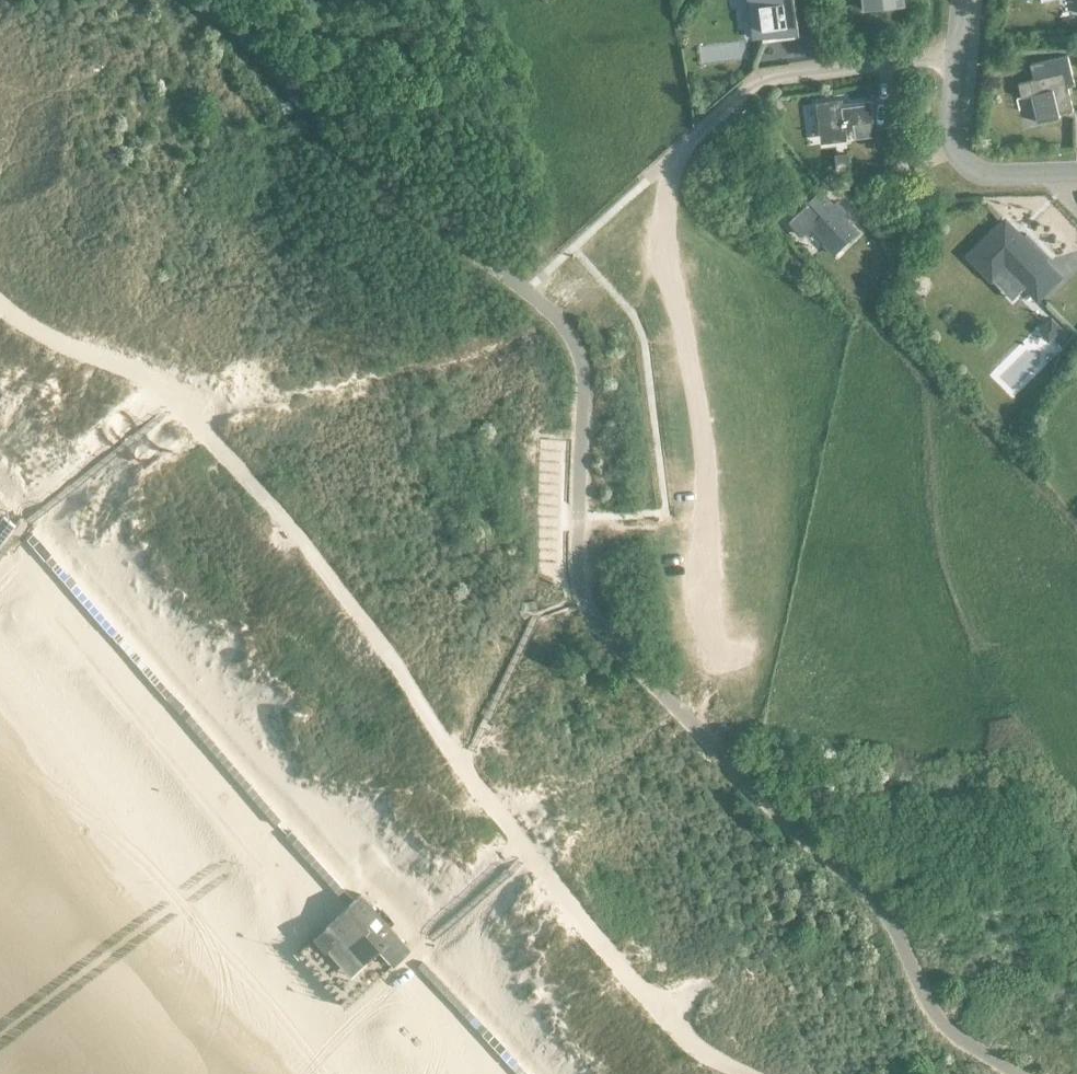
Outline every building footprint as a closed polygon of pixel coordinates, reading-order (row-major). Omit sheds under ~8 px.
[(752,28),(755,27),(757,39),(783,35),(784,39),(800,37),(796,0),(748,0),(752,28)] [(905,5),(904,0),(864,0),(865,10),(905,5)] [(1035,78),(1019,82),(1023,96),(1031,94),(1038,122),(1060,116),(1060,113),(1074,110),(1068,86),(1075,84),(1068,54),(1031,64),(1035,78)] [(845,123),(872,119),(870,100),(842,104),(842,99),(822,102),(827,136),(846,133),(845,123)] [(824,243),(834,253),(858,230),(842,214),(846,210),(837,200),(811,225),(826,241),(824,243)] [(1026,286),(1046,266),(1048,264),(1046,262),(1050,257),(1027,234),(1022,238),(1005,221),(971,256),(985,270),(997,258),(1026,286)] [(2,517),(0,520),(0,543),(13,526),(2,517)] [(361,892),(328,921),(363,961),(378,947),(393,963),(410,948),(361,892)]
